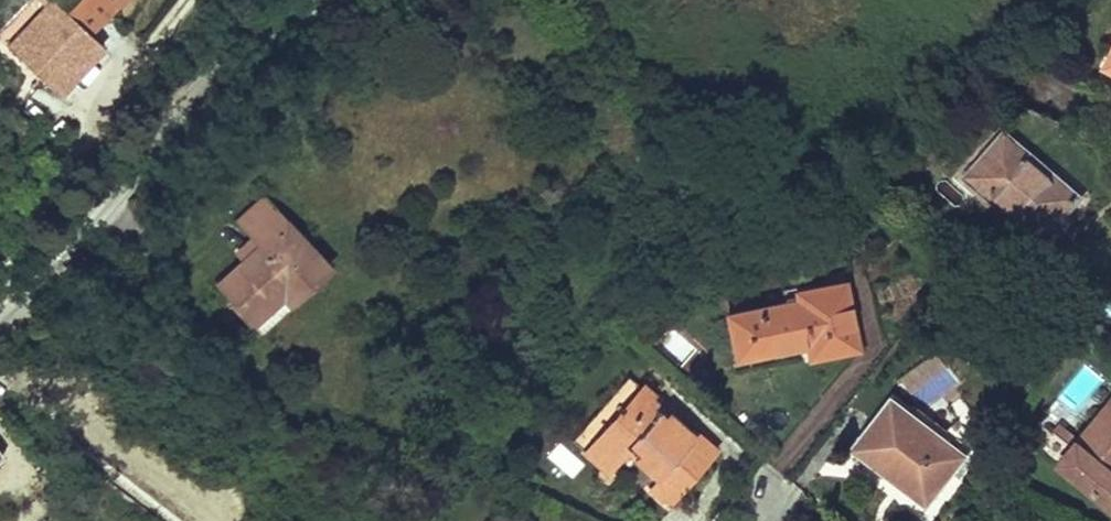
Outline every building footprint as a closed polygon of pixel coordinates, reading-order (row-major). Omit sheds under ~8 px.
[(18,54),(55,91),(101,44),(89,32),(120,0),(71,0),(18,54)] [(1080,198),(1007,132),(969,176),(1043,242),(1080,198)] [(334,263),(268,190),(244,211),(261,230),(268,238),(249,255),(224,278),(265,324),(334,263)] [(242,247),(249,255),(268,238),(261,230),(242,247)] [(810,356),(855,345),(843,281),(799,291),(800,299),(729,314),(740,358),(809,344),(810,356)] [(690,439),(637,393),(591,444),(614,463),(627,449),(660,479),(655,486),(667,496),(674,501),(715,452),(695,434),(690,439)] [(930,502),(965,457),(896,402),(856,451),(897,484),(901,479),(930,502)] [(1082,439),(1061,423),(1041,447),(1110,505),(1110,402),(1082,439)] [(570,479),(584,467),(565,446),(551,458),(570,479)]
